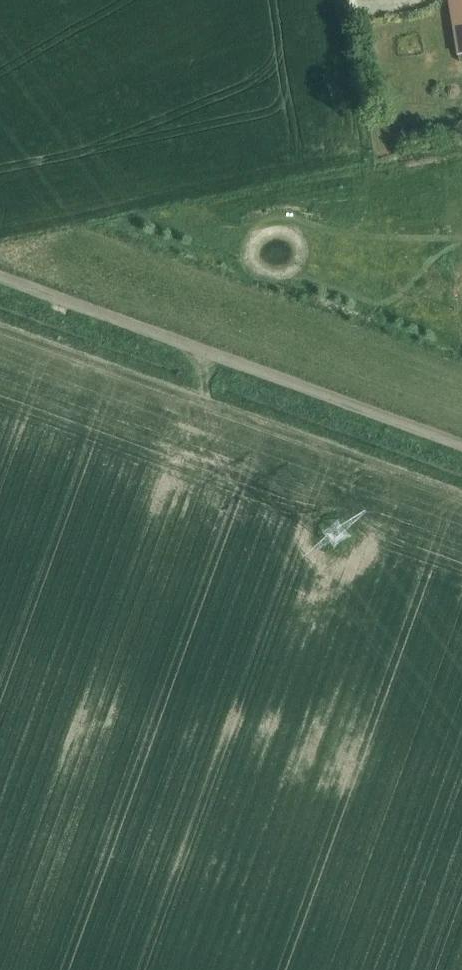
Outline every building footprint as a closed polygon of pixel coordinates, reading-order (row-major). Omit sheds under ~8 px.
[(458,54),(461,53),(461,0),(450,0),(458,54)]
